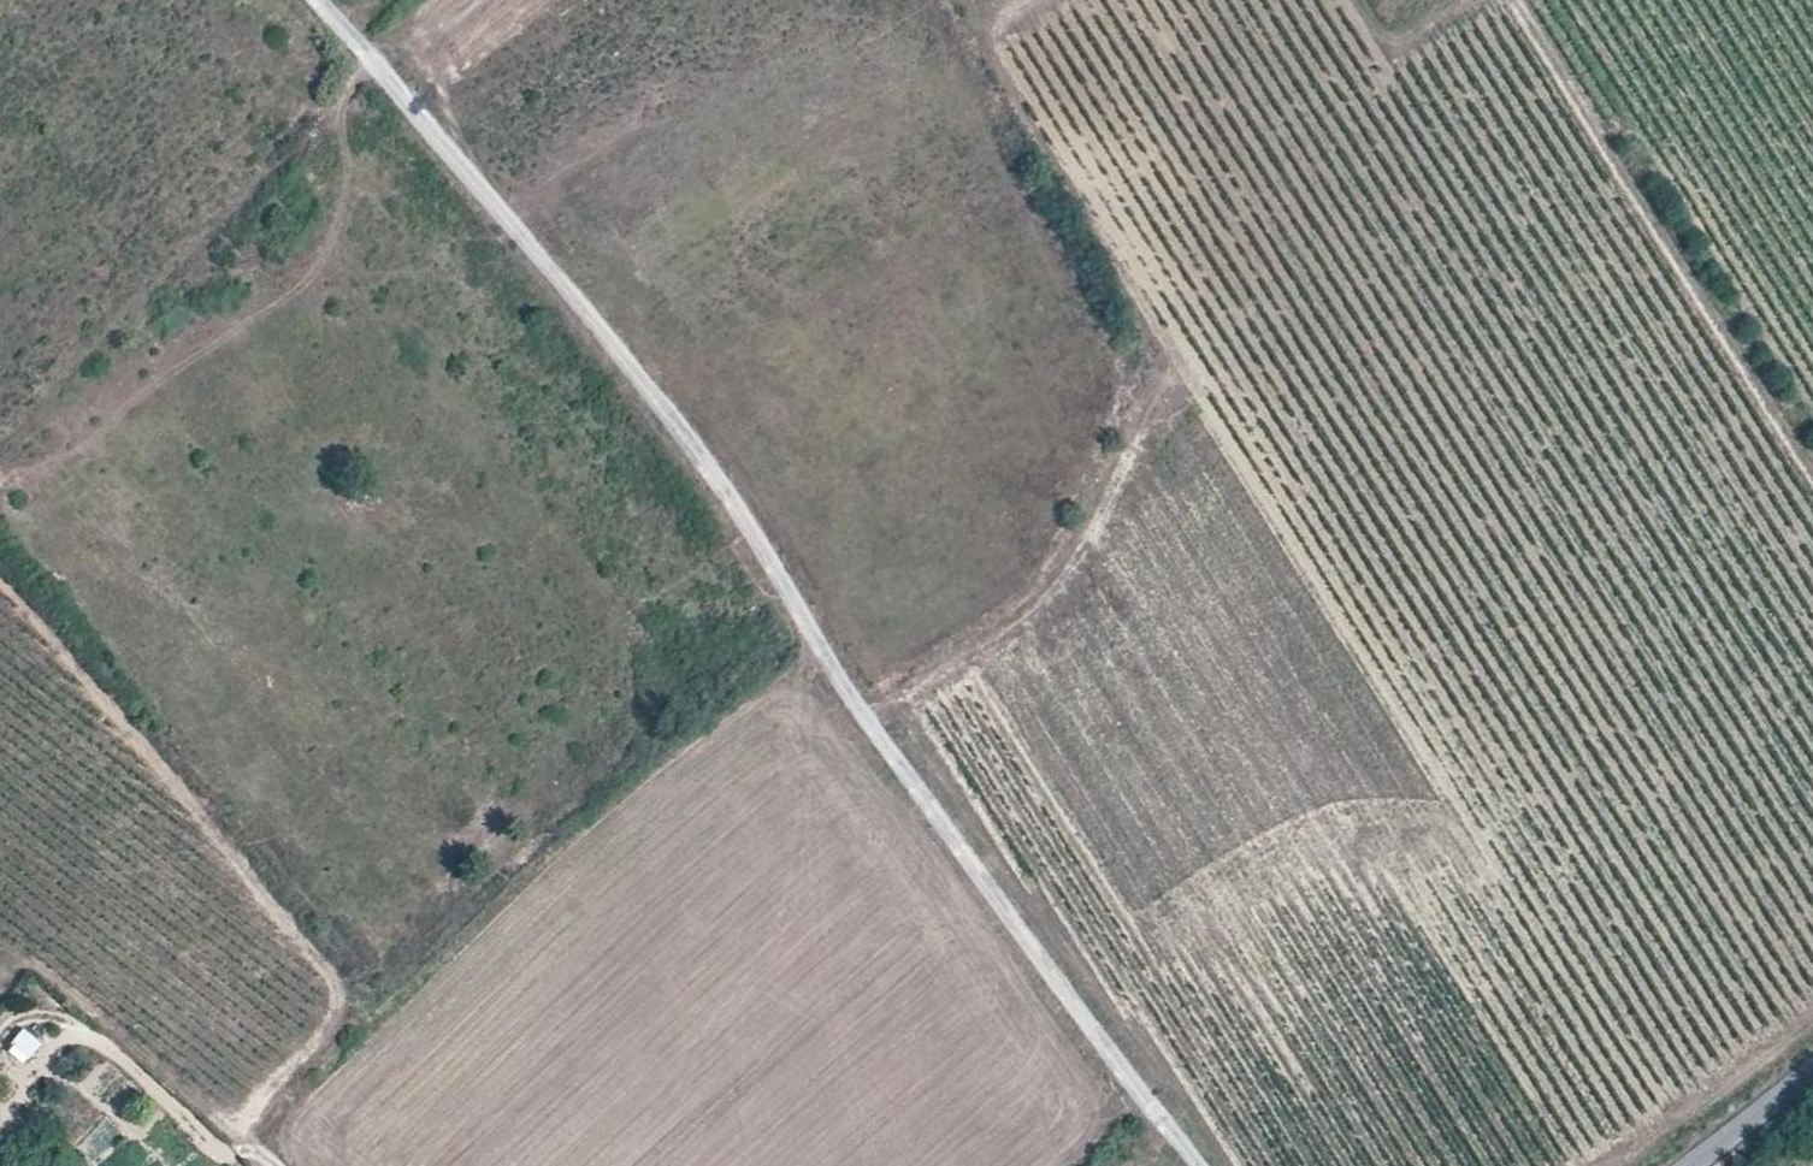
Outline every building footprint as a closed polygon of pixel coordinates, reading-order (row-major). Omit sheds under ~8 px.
[(42,1047),(27,1034),(12,1052),(27,1065),(42,1047)]
